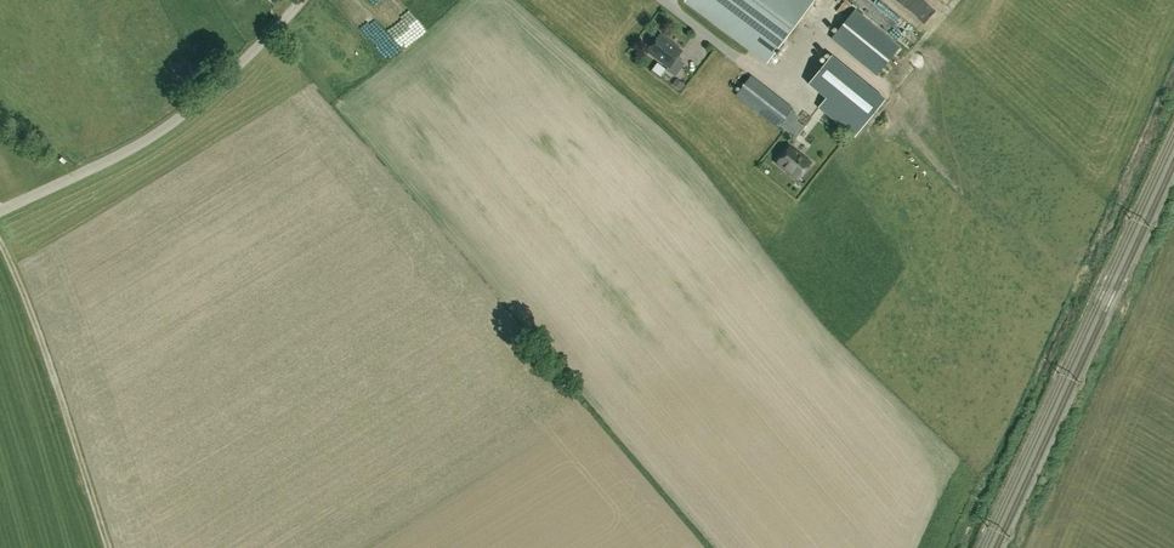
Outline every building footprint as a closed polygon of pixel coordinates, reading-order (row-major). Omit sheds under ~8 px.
[(684,2),(766,63),(814,0),(686,0),(684,2)] [(924,22),(939,11),(931,0),(916,11),(924,22)] [(855,10),(832,38),(877,75),(900,48),(855,10)] [(660,34),(648,51),(670,68),(682,51),(660,34)] [(831,55),(808,83),(826,98),(818,107),(851,134),(854,137),(885,99),(831,55)] [(671,68),(679,75),(689,63),(681,56),(671,68)] [(793,108),(751,76),(736,95),(779,127),(780,125),(787,130),(795,119),(789,114),(793,108)] [(790,147),(777,163),(798,179),(811,163),(790,147)]
